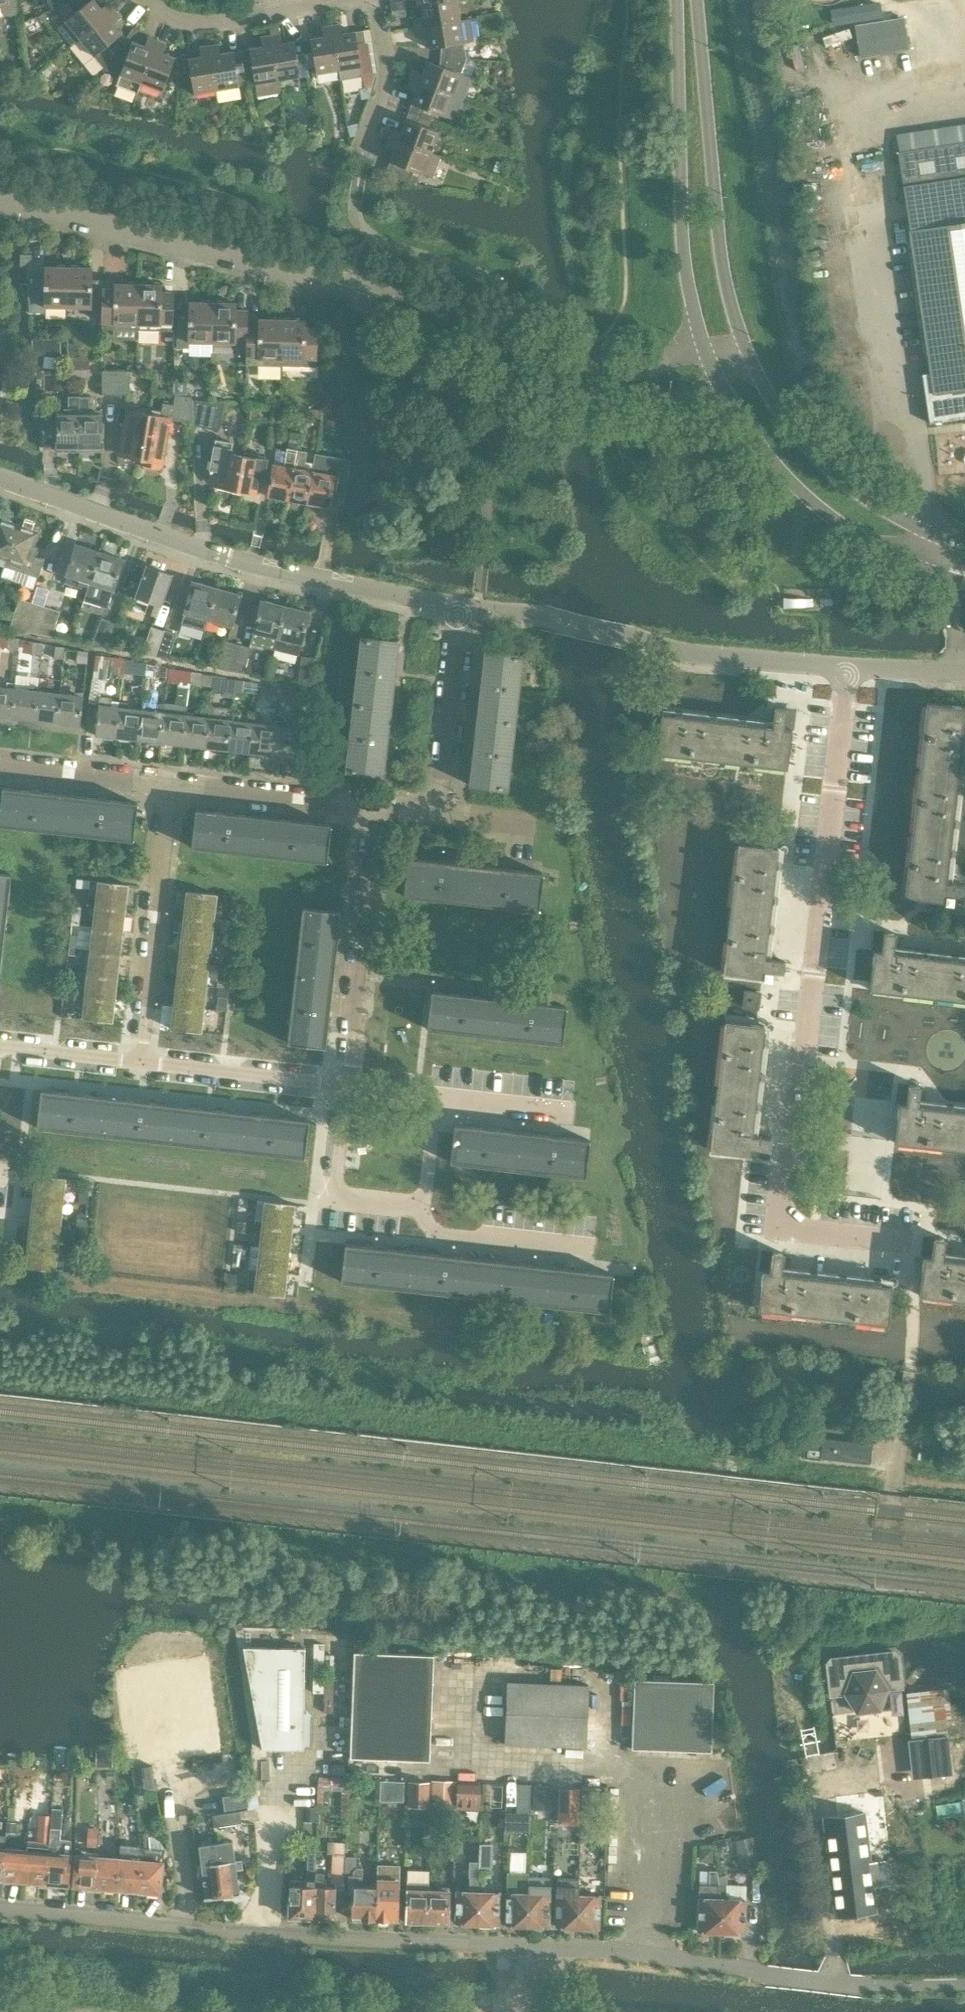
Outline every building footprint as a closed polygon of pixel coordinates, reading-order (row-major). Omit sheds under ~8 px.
[(2,6),(2,10),(4,13),(7,16),(11,16),(15,15),(17,12),(18,8),(17,0),(0,0),(0,6),(2,6)] [(80,39),(114,10),(108,3),(101,9),(93,0),(74,0),(69,2),(74,14),(58,28),(72,45),(80,39)] [(391,10),(404,8),(402,0),(401,0),(390,2),(391,10)] [(415,28),(459,21),(456,0),(455,0),(421,6),(423,17),(414,19),(415,28)] [(830,28),(885,20),(882,1),(828,10),(830,28)] [(391,10),(392,19),(405,17),(404,8),(391,10)] [(80,39),(94,56),(104,69),(127,38),(121,34),(113,24),(120,18),(114,10),(80,39)] [(860,58),(908,50),(903,18),(855,26),(860,58)] [(459,21),(415,28),(417,38),(426,36),(429,49),(442,47),(441,57),(466,60),(463,43),(473,42),(469,19),(459,21)] [(340,25),(331,26),(338,71),(340,83),(362,79),(360,67),(357,45),(365,44),(363,31),(342,34),(340,25)] [(323,37),(310,40),(302,41),(304,54),(312,52),(316,74),(338,71),(331,26),(321,28),(323,37)] [(279,35),(270,36),(277,80),(299,77),(296,55),(304,54),(302,41),(281,44),(279,35)] [(243,64),(251,62),(257,96),(279,92),(277,80),(270,36),(260,38),(262,47),(241,51),(243,64)] [(137,92),(141,83),(156,41),(147,38),(144,47),(132,42),(127,38),(104,69),(120,75),(116,84),(137,92)] [(162,91),(169,71),(180,72),(181,59),(174,58),(162,53),(165,44),(156,41),(141,83),(162,91)] [(238,87),(247,85),(243,64),(241,51),(220,54),(218,45),(209,46),(216,90),(218,102),(240,99),(238,87)] [(194,94),(216,90),(209,46),(199,48),(201,57),(188,59),(181,59),(180,72),(190,73),(194,94)] [(427,62),(423,74),(414,71),(410,80),(463,100),(471,79),(460,75),(466,60),(441,57),(440,67),(427,62)] [(416,92),(411,105),(408,112),(420,117),(423,109),(455,121),(463,100),(410,80),(407,89),(416,92)] [(392,129),(388,138),(430,154),(438,132),(418,125),(420,117),(408,112),(406,120),(401,132),(392,129)] [(898,140),(900,152),(898,152),(930,373),(922,374),(929,423),(930,423),(930,419),(964,414),(964,130),(898,140)] [(394,150),(389,162),(385,174),(409,183),(413,172),(431,178),(439,157),(430,154),(388,138),(385,147),(394,150)] [(20,266),(32,266),(32,254),(20,254),(20,266)] [(45,307),(67,307),(68,265),(59,265),(56,267),(45,267),(44,283),(28,283),(28,296),(29,312),(45,313),(45,307)] [(89,314),(102,314),(102,302),(103,291),(103,286),(91,286),(92,268),(80,268),(78,265),(68,265),(67,307),(90,308),(89,314)] [(138,282),(128,282),(126,284),(114,284),(114,291),(103,291),(102,302),(102,314),(102,330),(137,331),(138,282)] [(173,285),(161,285),(150,285),(147,282),(138,282),(137,331),(172,331),(172,303),(173,285)] [(211,352),(211,343),(212,301),(203,300),(200,303),(189,302),(188,320),(177,320),(176,348),(189,348),(189,352),(211,352)] [(233,349),(246,350),(246,337),(247,326),(247,311),(235,311),(236,303),(224,303),(222,301),(212,301),(211,343),(233,343),(233,349)] [(245,365),(281,366),(282,318),(272,318),(270,320),(258,320),(258,326),(247,326),(246,337),(246,350),(245,365)] [(316,367),(317,333),(317,328),(305,328),(305,321),(294,320),(291,318),(282,318),(281,366),(316,367)] [(79,377),(79,361),(79,339),(68,339),(68,361),(69,361),(69,377),(79,377)] [(89,361),(79,361),(79,377),(89,377),(89,361)] [(102,395),(114,395),(114,371),(102,371),(102,395)] [(114,371),(114,395),(129,395),(129,371),(114,371)] [(148,413),(141,458),(145,459),(143,465),(158,468),(164,435),(167,436),(170,418),(193,422),(192,400),(192,397),(175,395),(173,405),(163,403),(161,416),(148,413)] [(57,449),(80,449),(79,397),(68,397),(69,413),(43,413),(43,448),(57,448),(57,449)] [(91,397),(79,397),(80,449),(102,448),(102,414),(91,414),(91,397)] [(223,403),(192,400),(193,422),(193,425),(219,429),(223,403)] [(122,455),(141,458),(148,413),(126,409),(123,426),(127,427),(122,455)] [(217,486),(237,489),(243,456),(230,453),(232,443),(215,440),(210,469),(220,471),(217,486)] [(285,468),(273,466),(268,495),(288,498),(297,451),(288,450),(285,468)] [(288,498),(308,502),(313,473),(312,473),(314,464),(303,462),(305,453),(297,451),(288,498)] [(243,456),(237,489),(256,492),(258,478),(263,478),(267,457),(255,455),(255,458),(243,456)] [(313,473),(308,502),(328,505),(329,497),(342,499),(349,461),(315,455),(314,464),(312,473),(313,473)] [(6,560),(17,525),(12,524),(10,521),(5,519),(2,520),(0,520),(0,565),(4,566),(6,560)] [(17,525),(6,560),(4,566),(36,577),(43,558),(34,556),(37,546),(33,545),(37,532),(32,530),(30,527),(25,525),(22,527),(17,525)] [(65,575),(89,583),(99,551),(75,544),(65,575)] [(102,601),(108,603),(122,559),(99,551),(89,583),(83,600),(101,606),(102,601)] [(145,613),(155,617),(160,605),(170,575),(146,567),(136,597),(150,601),(145,613)] [(183,613),(181,623),(204,630),(207,620),(216,588),(192,581),(183,613)] [(216,588),(207,620),(231,626),(239,594),(216,588)] [(790,598),(783,597),(783,609),(798,607),(813,607),(813,599),(800,599),(790,598)] [(9,629),(35,634),(43,606),(19,599),(9,629)] [(249,643),(273,650),(285,606),(260,600),(249,643)] [(43,606),(35,634),(51,637),(60,612),(43,606)] [(285,606),(273,650),(297,656),(300,644),(308,612),(285,606)] [(102,617),(92,645),(106,647),(115,622),(102,617)] [(141,654),(155,657),(163,632),(151,627),(141,654)] [(164,630),(163,632),(155,657),(168,659),(176,635),(164,630)] [(20,639),(8,638),(7,650),(19,651),(20,639)] [(397,642),(360,638),(345,771),(382,775),(397,642)] [(219,667),(231,670),(238,644),(225,641),(219,667)] [(41,655),(42,643),(32,642),(31,654),(41,655)] [(231,670),(243,673),(250,647),(238,644),(231,670)] [(64,659),(65,648),(56,647),(55,658),(64,659)] [(89,652),(78,651),(77,662),(87,663),(88,664),(89,652)] [(469,786),(505,790),(520,656),(484,652),(469,786)] [(93,679),(107,680),(110,677),(122,678),(123,670),(124,660),(96,655),(93,679)] [(297,685),(310,686),(314,658),(301,656),(297,685)] [(145,675),(146,664),(130,662),(128,674),(145,675)] [(145,675),(143,692),(148,692),(154,693),(157,665),(146,664),(145,675)] [(181,670),(180,683),(190,684),(191,672),(181,670)] [(201,674),(201,673),(191,672),(190,684),(200,686),(201,674)] [(226,679),(224,692),(234,693),(236,680),(226,679)] [(234,693),(244,695),(246,681),(236,680),(234,693)] [(0,687),(0,716),(11,717),(14,689),(15,683),(7,682),(6,688),(0,687)] [(270,688),(268,700),(279,701),(280,689),(270,688)] [(11,717),(34,720),(37,692),(14,689),(11,717)] [(280,689),(279,701),(289,702),(291,690),(280,689)] [(34,720),(56,722),(60,694),(37,692),(34,720)] [(60,694),(56,722),(80,725),(83,697),(60,694)] [(98,706),(95,735),(115,737),(119,708),(119,702),(112,701),(112,698),(99,696),(98,706)] [(141,711),(137,739),(160,742),(163,713),(164,704),(142,701),(141,711)] [(119,708),(115,737),(137,739),(141,711),(128,709),(128,703),(119,702),(119,708)] [(163,713),(160,742),(182,744),(185,716),(186,706),(164,703),(164,704),(163,713)] [(943,902),(943,905),(953,906),(954,896),(964,897),(964,885),(945,883),(964,708),(926,703),(904,898),(926,900),(929,905),(934,901),(943,902)] [(207,718),(204,747),(226,749),(231,712),(232,712),(232,709),(209,707),(207,718)] [(785,709),(774,708),(772,727),(661,714),(657,754),(786,769),(791,730),(783,729),(785,709)] [(231,712),(226,749),(249,752),(252,724),(240,722),(241,713),(232,712),(231,712)] [(252,724),(249,752),(271,755),(275,726),(262,725),(263,715),(254,714),(253,724),(252,724)] [(185,716),(182,744),(204,747),(207,718),(185,716)] [(275,726),(271,755),(294,757),(297,729),(283,727),(284,721),(275,720),(275,726)] [(133,841),(136,817),(137,803),(2,788),(0,806),(0,825),(133,841)] [(194,824),(191,847),(326,863),(327,853),(331,826),(331,825),(196,810),(194,824)] [(762,981),(772,982),(773,972),(783,973),(784,961),(764,959),(777,849),(738,844),(723,973),(762,978),(762,981)] [(408,859),(403,896),(539,911),(543,875),(543,873),(408,858),(408,859)] [(9,875),(0,874),(0,960),(9,875)] [(127,885),(98,882),(95,905),(125,908),(127,885)] [(216,895),(186,891),(184,915),(213,918),(216,895)] [(125,908),(95,905),(93,928),(122,931),(125,908)] [(287,1043),(324,1047),(339,913),(303,909),(287,1043)] [(213,918),(184,915),(181,938),(211,941),(213,918)] [(122,931),(93,928),(90,951),(120,954),(122,931)] [(873,951),(869,990),(964,1001),(964,962),(892,953),(894,934),(883,932),(881,952),(873,951)] [(211,941),(181,938),(179,961),(208,964),(211,941)] [(120,954),(90,951),(88,973),(117,977),(120,954)] [(208,964),(179,961),(176,983),(205,987),(208,964)] [(117,977),(88,973),(85,996),(115,999),(117,977)] [(205,987),(176,983),(174,1006),(203,1009),(205,987)] [(431,993),(427,1029),(428,1029),(562,1044),(566,1007),(431,991),(431,993)] [(743,1008),(759,1010),(760,994),(745,992),(743,1008)] [(115,999),(85,996),(82,1019),(112,1023),(115,999)] [(203,1009),(174,1006),(171,1029),(200,1033),(203,1009)] [(750,1148),(770,1150),(771,1139),(751,1136),(764,1026),(725,1021),(710,1151),(749,1155),(750,1148)] [(898,1104),(894,1143),(964,1151),(964,1111),(918,1106),(920,1087),(908,1085),(906,1105),(898,1104)] [(37,1127),(304,1158),(309,1120),(41,1090),(37,1127)] [(450,1161),(450,1162),(585,1177),(589,1140),(454,1125),(450,1161)] [(35,1174),(33,1198),(62,1201),(64,1177),(35,1174)] [(80,1202),(89,1203),(90,1192),(81,1191),(80,1202)] [(33,1198),(31,1221),(60,1224),(62,1201),(33,1198)] [(239,1211),(250,1212),(251,1200),(240,1199),(239,1211)] [(264,1201),(262,1224),(291,1227),(293,1204),(264,1201)] [(75,1213),(74,1225),(86,1227),(87,1215),(75,1213)] [(31,1221),(28,1244),(57,1247),(60,1224),(31,1221)] [(236,1233),(250,1234),(251,1224),(237,1222),(236,1233)] [(262,1224),(259,1247),(288,1250),(291,1227),(262,1224)] [(73,1235),(85,1236),(86,1227),(74,1225),(73,1235)] [(964,1301),(964,1261),(943,1259),(945,1239),(933,1238),(931,1258),(923,1257),(918,1296),(964,1301)] [(234,1254),(246,1255),(247,1245),(235,1244),(234,1254)] [(341,1281),(341,1282),(609,1312),(613,1274),(345,1244),(341,1281)] [(259,1247),(256,1270),(285,1273),(288,1250),(259,1247)] [(758,1310),(887,1325),(891,1286),(781,1273),(783,1253),(771,1252),(769,1272),(762,1271),(758,1310)] [(256,1270),(253,1293),(283,1296),(285,1273),(256,1270)] [(225,1290),(237,1291),(238,1284),(226,1282),(225,1290)] [(872,1444),(823,1438),(821,1458),(870,1464),(872,1444)] [(242,1647),(261,1749),(303,1750),(304,1648),(242,1647)] [(349,1758),(429,1761),(433,1655),(353,1652),(349,1758)] [(845,1694),(857,1713),(880,1711),(887,1690),(902,1688),(899,1656),(894,1652),(831,1659),(827,1664),(830,1696),(845,1694)] [(202,1659),(114,1674),(130,1762),(217,1746),(202,1659)] [(634,1680),(632,1750),(711,1752),(714,1683),(634,1680)] [(504,1744),(586,1747),(588,1685),(507,1682),(504,1744)] [(946,1739),(914,1742),(918,1774),(946,1771),(942,1741),(946,1740),(946,1739)] [(381,1781),(380,1800),(403,1801),(404,1782),(381,1781)] [(433,1783),(432,1804),(454,1804),(455,1783),(455,1782),(433,1781),(433,1783)] [(409,1782),(408,1806),(428,1807),(429,1783),(409,1782)] [(457,1804),(480,1805),(481,1785),(457,1784),(457,1804)] [(505,1813),(505,1831),(530,1832),(531,1786),(517,1785),(516,1813),(505,1813)] [(551,1788),(535,1787),(534,1807),(550,1808),(551,1788)] [(561,1789),(561,1813),(578,1814),(579,1789),(561,1789)] [(222,1797),(224,1810),(248,1806),(245,1793),(222,1797)] [(212,1815),(214,1827),(243,1822),(241,1810),(212,1815)] [(889,1851),(870,1854),(865,1814),(823,1819),(835,1916),(876,1911),(872,1874),(891,1871),(889,1851)] [(27,1850),(24,1882),(46,1884),(49,1852),(51,1825),(52,1816),(40,1815),(38,1842),(27,1841),(27,1850)] [(49,1852),(46,1884),(67,1886),(70,1854),(71,1839),(61,1839),(62,1826),(51,1825),(49,1852)] [(148,1832),(138,1833),(141,1860),(138,1892),(159,1893),(162,1862),(163,1850),(150,1848),(148,1832)] [(755,1837),(736,1840),(742,1870),(761,1866),(755,1837)] [(232,1840),(214,1842),(221,1896),(238,1894),(235,1869),(241,1869),(240,1860),(234,1861),(232,1840)] [(221,1896),(214,1842),(198,1844),(200,1864),(196,1865),(197,1877),(202,1876),(205,1898),(221,1896)] [(333,1843),(331,1883),(335,1883),(343,1883),(344,1856),(345,1843),(333,1843)] [(491,1845),(479,1845),(478,1862),(478,1868),(490,1868),(491,1845)] [(5,1848),(2,1880),(24,1882),(27,1850),(5,1848)] [(289,1880),(288,1918),(313,1919),(315,1873),(315,1848),(307,1848),(307,1880),(289,1880)] [(75,1855),(72,1886),(95,1888),(97,1857),(75,1855)] [(344,1856),(343,1883),(348,1884),(348,1894),(351,1894),(350,1919),(356,1920),(374,1921),(376,1887),(362,1886),(363,1876),(363,1869),(355,1868),(356,1856),(344,1856)] [(97,1857),(95,1888),(116,1890),(119,1858),(97,1857)] [(119,1858),(116,1890),(138,1892),(141,1860),(119,1858)] [(455,1923),(477,1924),(477,1892),(478,1868),(478,1862),(469,1862),(468,1877),(469,1878),(469,1891),(456,1891),(455,1923)] [(376,1887),(374,1921),(390,1921),(390,1920),(397,1921),(398,1888),(399,1866),(377,1865),(377,1887),(376,1887)] [(506,1893),(505,1925),(527,1926),(528,1893),(528,1877),(528,1871),(507,1870),(506,1893)] [(699,1884),(697,1932),(720,1933),(721,1899),(718,1885),(716,1870),(709,1870),(709,1885),(699,1884)] [(405,1922),(426,1922),(427,1890),(427,1871),(407,1871),(405,1922)] [(315,1873),(313,1919),(334,1919),(335,1891),(343,1892),(343,1883),(335,1883),(335,1887),(323,1887),(323,1873),(315,1873)] [(528,1893),(527,1926),(548,1927),(549,1894),(549,1878),(528,1877),(528,1893)] [(557,1878),(555,1927),(576,1927),(577,1895),(578,1879),(557,1878)] [(745,1886),(718,1885),(721,1899),(720,1933),(743,1933),(744,1900),(745,1886)] [(427,1890),(426,1922),(448,1923),(448,1891),(427,1890)] [(477,1892),(477,1924),(498,1925),(499,1892),(477,1892)] [(577,1895),(576,1927),(598,1928),(599,1896),(577,1895)]
